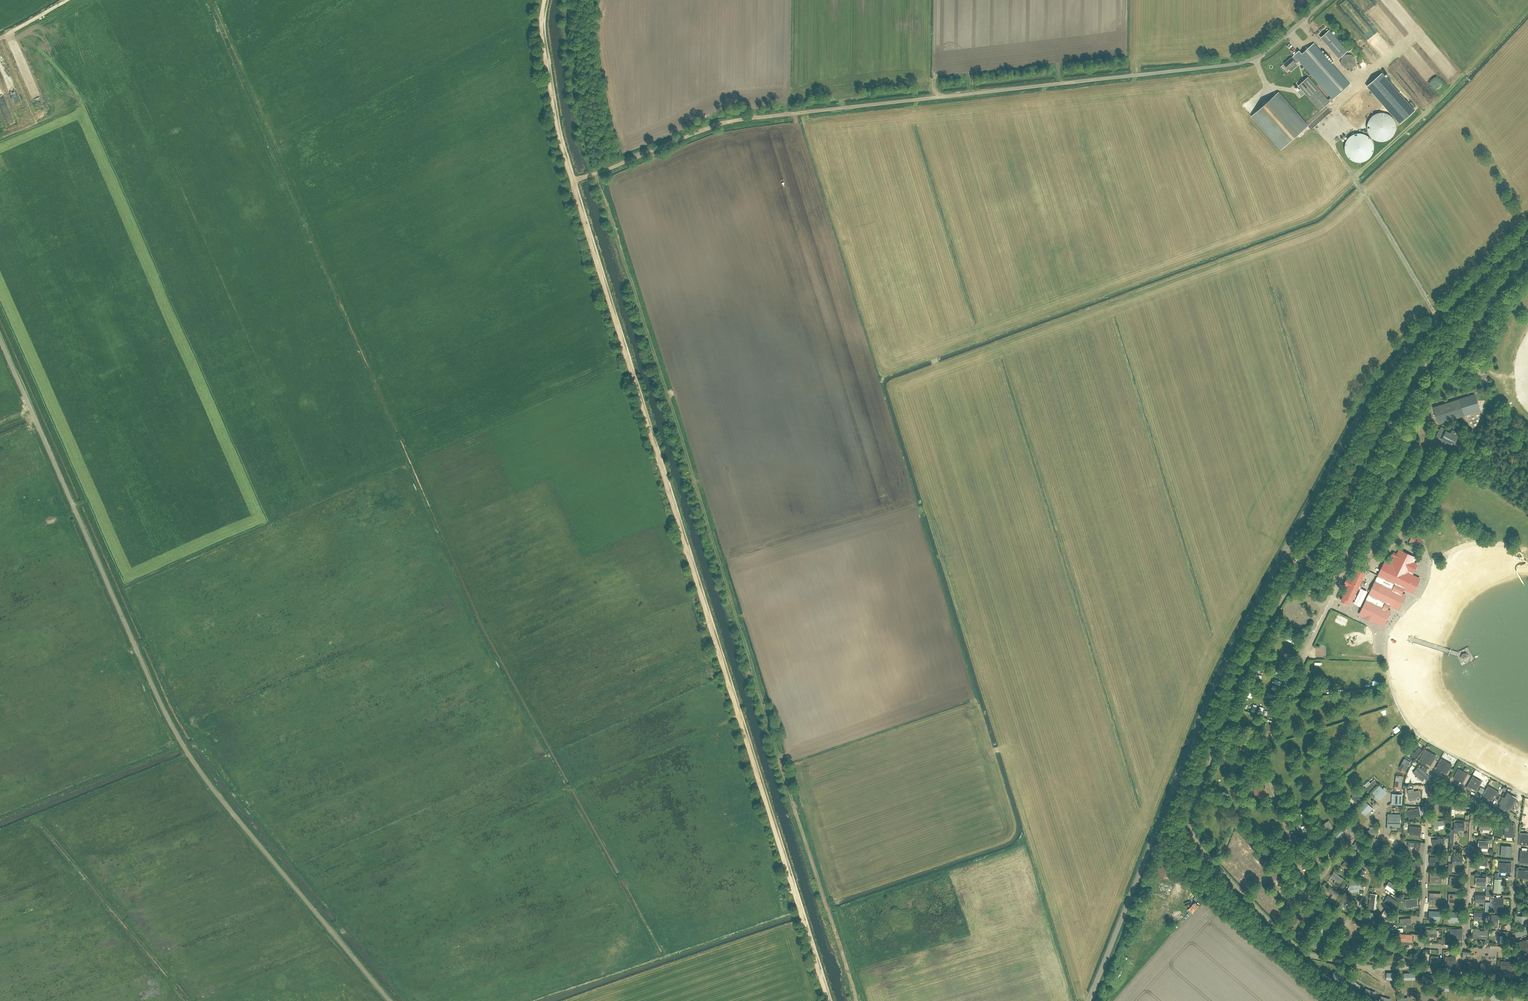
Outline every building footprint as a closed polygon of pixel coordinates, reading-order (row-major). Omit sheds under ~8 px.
[(1347,51),(1329,30),(1321,37),(1339,58),(1347,51)] [(1292,57),(1291,57),(1284,64),(1289,69),(1296,62),(1298,60),(1332,99),(1350,84),(1314,43),(1302,53),(1299,50),(1294,55),(1292,57)] [(1437,63),(1443,57),(1437,51),(1432,57),(1437,63)] [(1340,60),(1340,61),(1340,62),(1340,63),(1341,64),(1341,65),(1342,65),(1342,66),(1343,66),(1343,67),(1344,67),(1345,68),(1346,68),(1347,68),(1348,68),(1349,68),(1350,68),(1351,67),(1352,67),(1353,66),(1353,65),(1354,64),(1354,63),(1355,62),(1355,61),(1355,60),(1355,59),(1354,58),(1354,57),(1353,57),(1353,56),(1352,55),(1351,55),(1350,54),(1349,54),(1348,54),(1347,54),(1346,54),(1345,54),(1344,55),(1343,55),(1342,56),(1341,57),(1341,58),(1341,59),(1340,59),(1340,60)] [(28,63),(20,65),(22,75),(30,73),(28,63)] [(1415,110),(1382,72),(1367,85),(1400,123),(1415,110)] [(1329,101),(1308,77),(1298,85),(1319,110),(1329,101)] [(17,107),(22,105),(11,79),(6,81),(17,107)] [(1251,116),(1281,150),(1309,125),(1279,91),(1251,116)] [(1373,138),(1376,140),(1380,141),(1384,141),(1388,139),(1391,137),(1394,134),(1396,131),(1396,127),(1396,123),(1395,119),(1392,116),(1390,114),(1386,112),(1383,112),(1379,112),(1375,113),(1372,115),(1370,118),(1368,121),(1367,125),(1367,129),(1368,132),(1370,136),(1373,138)] [(1354,161),(1357,162),(1361,162),(1365,161),(1368,159),(1371,156),(1373,152),(1373,148),(1373,145),(1372,141),(1370,138),(1367,135),(1363,134),(1359,133),(1356,133),(1352,135),(1349,137),(1347,140),(1345,143),(1344,147),(1345,151),(1346,154),(1348,157),(1351,160),(1354,161)] [(1476,368),(1473,373),(1479,376),(1480,375),(1485,378),(1484,379),(1485,379),(1487,374),(1481,371),(1481,372),(1478,370),(1479,369),(1476,368)] [(1439,406),(1443,421),(1475,411),(1473,404),(1474,404),(1473,403),(1472,403),(1470,396),(1439,406)] [(1440,437),(1452,443),(1459,429),(1454,427),(1452,431),(1447,429),(1445,431),(1444,430),(1440,437)] [(1417,534),(1414,533),(1412,536),(1413,536),(1411,539),(1409,542),(1418,547),(1420,544),(1421,541),(1422,541),(1423,538),(1417,534)] [(1360,613),(1379,623),(1386,609),(1383,608),(1386,603),(1394,607),(1401,593),(1398,591),(1400,586),(1408,590),(1415,576),(1407,572),(1412,562),(1398,555),(1397,558),(1394,557),(1391,565),(1385,562),(1360,613)] [(1350,603),(1365,572),(1364,571),(1358,569),(1354,578),(1351,577),(1346,587),(1348,588),(1342,601),(1348,603),(1348,602),(1350,603)] [(1362,606),(1368,591),(1361,588),(1355,604),(1362,606)] [(1424,645),(1426,641),(1410,636),(1408,641),(1417,644),(1418,643),(1424,645)] [(1323,655),(1325,655),(1325,650),(1323,650),(1323,647),(1316,647),(1317,659),(1323,658),(1323,655)] [(1391,727),(1395,734),(1400,732),(1396,725),(1391,727)] [(1386,732),(1381,736),(1386,742),(1391,739),(1386,732)] [(1376,750),(1380,747),(1375,741),(1371,743),(1376,750)] [(1364,749),(1369,756),(1373,752),(1369,746),(1364,749)] [(1412,755),(1415,757),(1421,749),(1418,747),(1412,755)] [(1381,758),(1386,753),(1382,749),(1377,753),(1381,758)] [(1420,761),(1422,763),(1423,761),(1430,765),(1436,755),(1427,750),(1420,761)] [(1368,760),(1372,766),(1376,763),(1372,757),(1368,760)] [(1436,767),(1446,773),(1452,764),(1442,758),(1436,767)] [(1402,769),(1405,770),(1410,762),(1407,760),(1402,769)] [(1364,773),(1368,769),(1364,764),(1359,767),(1364,773)] [(1419,778),(1418,779),(1424,784),(1429,779),(1417,768),(1413,773),(1419,778)] [(1453,777),(1462,782),(1467,773),(1459,768),(1453,777)] [(1466,787),(1468,789),(1469,786),(1476,790),(1482,781),(1473,776),(1466,787)] [(1377,782),(1374,779),(1365,789),(1368,791),(1377,782)] [(1373,792),(1378,798),(1384,792),(1381,790),(1383,788),(1380,785),(1373,792)] [(1482,795),(1491,800),(1495,793),(1491,791),(1493,788),(1488,785),(1482,795)] [(1257,791),(1255,795),(1255,799),(1266,798),(1266,794),(1263,791),(1263,787),(1257,788),(1257,791)] [(1408,790),(1409,797),(1416,796),(1416,798),(1420,797),(1420,795),(1419,790),(1413,791),(1412,789),(1408,790)] [(1517,797),(1508,792),(1504,797),(1503,796),(1499,803),(1500,804),(1499,807),(1508,812),(1517,797)] [(1394,804),(1401,804),(1402,794),(1398,793),(1398,796),(1394,796),(1394,804)] [(1354,800),(1357,803),(1363,796),(1361,794),(1354,800)] [(1358,809),(1364,814),(1370,808),(1367,806),(1369,804),(1366,801),(1358,809)] [(1433,805),(1434,810),(1435,812),(1439,811),(1438,809),(1445,807),(1443,802),(1433,805)] [(1341,814),(1344,817),(1351,810),(1348,807),(1341,814)] [(1421,816),(1419,808),(1407,810),(1409,819),(1416,818),(1416,816),(1421,816)] [(1387,813),(1387,827),(1400,827),(1401,814),(1387,813)] [(1347,820),(1349,831),(1357,829),(1356,821),(1352,822),(1351,820),(1347,820)] [(1433,821),(1434,826),(1434,828),(1438,828),(1438,825),(1445,824),(1444,820),(1433,821)] [(1479,829),(1489,830),(1490,822),(1479,821),(1479,829)] [(1320,825),(1326,834),(1333,830),(1329,823),(1325,825),(1324,823),(1320,825)] [(1505,836),(1513,837),(1514,825),(1509,824),(1509,830),(1505,830),(1505,836)] [(1410,831),(1417,832),(1417,834),(1421,834),(1421,832),(1421,827),(1410,826),(1410,831)] [(1333,836),(1336,839),(1344,832),(1340,829),(1333,836)] [(1311,840),(1315,846),(1322,842),(1317,833),(1313,836),(1314,838),(1311,840)] [(1369,846),(1373,848),(1375,843),(1377,844),(1379,839),(1374,837),(1369,846)] [(1432,839),(1433,844),(1433,847),(1437,846),(1437,844),(1444,843),(1443,838),(1432,839)] [(1355,846),(1358,848),(1357,850),(1361,852),(1367,841),(1363,839),(1362,841),(1359,839),(1355,846)] [(1478,847),(1488,848),(1489,840),(1478,839),(1478,847)] [(1323,848),(1326,851),(1330,846),(1333,848),(1335,845),(1330,841),(1323,848)] [(1350,852),(1360,858),(1362,854),(1352,849),(1350,852)] [(1363,858),(1366,860),(1370,853),(1372,855),(1373,853),(1367,850),(1363,858)] [(1524,863),(1524,857),(1527,857),(1527,851),(1520,850),(1519,862),(1524,863)] [(1392,851),(1386,860),(1395,866),(1396,863),(1400,865),(1402,862),(1398,860),(1400,857),(1392,851)] [(1318,859),(1321,856),(1318,853),(1310,861),(1316,867),(1321,862),(1318,859)] [(1456,866),(1456,864),(1462,864),(1463,857),(1452,857),(1452,864),(1449,863),(1448,873),(1452,873),(1452,866),(1456,866)] [(1488,858),(1477,857),(1476,865),(1487,866),(1488,858)] [(1342,865),(1348,869),(1347,870),(1350,872),(1353,867),(1344,862),(1342,865)] [(1499,862),(1499,871),(1511,872),(1511,867),(1503,867),(1503,863),(1499,862)] [(1517,877),(1521,878),(1522,873),(1527,874),(1527,870),(1518,869),(1517,877)] [(1387,875),(1392,878),(1393,876),(1397,878),(1399,876),(1390,870),(1388,872),(1389,873),(1387,875)] [(1333,874),(1340,880),(1342,877),(1335,872),(1333,874)] [(1476,885),(1486,886),(1486,878),(1476,877),(1476,885)] [(1281,878),(1278,880),(1284,889),(1288,887),(1281,878)] [(1361,879),(1351,881),(1352,889),(1362,887),(1361,879)] [(1404,882),(1405,886),(1411,885),(1412,887),(1416,886),(1415,884),(1416,884),(1414,879),(1404,882)] [(1387,884),(1396,890),(1398,887),(1389,881),(1387,884)] [(1330,888),(1328,891),(1338,897),(1339,893),(1330,888)] [(1265,904),(1272,896),(1270,893),(1262,901),(1265,904)] [(1475,902),(1485,903),(1485,895),(1475,894),(1475,902)] [(1386,899),(1394,904),(1396,901),(1388,895),(1386,899)] [(1338,905),(1342,907),(1348,898),(1344,896),(1338,905)] [(1494,910),(1503,910),(1503,905),(1501,905),(1501,898),(1495,898),(1494,910)] [(1384,912),(1388,915),(1387,916),(1386,915),(1384,918),(1390,922),(1395,915),(1386,909),(1384,912)] [(1430,910),(1429,919),(1439,920),(1439,910),(1430,910)] [(1363,911),(1362,921),(1373,923),(1375,912),(1363,911)] [(1449,911),(1449,920),(1459,920),(1459,911),(1449,911)] [(1485,912),(1474,912),(1474,919),(1485,920),(1484,928),(1488,929),(1488,913),(1485,913),(1485,912)] [(1319,917),(1315,915),(1309,925),(1313,927),(1319,917)] [(1517,936),(1527,933),(1527,928),(1527,916),(1516,915),(1515,922),(1524,923),(1523,929),(1515,932),(1517,936)] [(1318,931),(1321,933),(1327,924),(1324,922),(1318,931)] [(1385,928),(1393,934),(1395,931),(1387,925),(1385,928)] [(1338,938),(1341,940),(1346,930),(1343,928),(1338,938)] [(1450,936),(1461,937),(1462,929),(1451,928),(1450,936)] [(1427,929),(1426,936),(1437,937),(1438,930),(1427,929)] [(1304,938),(1296,931),(1293,934),(1302,941),(1304,938)] [(1499,943),(1507,944),(1507,932),(1499,931),(1499,943)] [(1527,952),(1527,942),(1527,938),(1518,941),(1522,954),(1527,952)] [(1324,947),(1313,942),(1311,946),(1322,950),(1324,947)] [(1362,945),(1359,943),(1354,953),(1357,954),(1362,945)] [(1430,966),(1438,967),(1438,956),(1435,956),(1434,962),(1430,962),(1430,966)] [(1445,970),(1455,970),(1456,957),(1446,956),(1445,970)] [(1514,966),(1501,965),(1501,975),(1513,976),(1514,966)] [(1424,975),(1421,978),(1431,984),(1433,981),(1424,975)] [(1350,981),(1348,984),(1357,991),(1359,988),(1350,981)] [(1457,986),(1455,989),(1465,994),(1467,991),(1457,986)]
